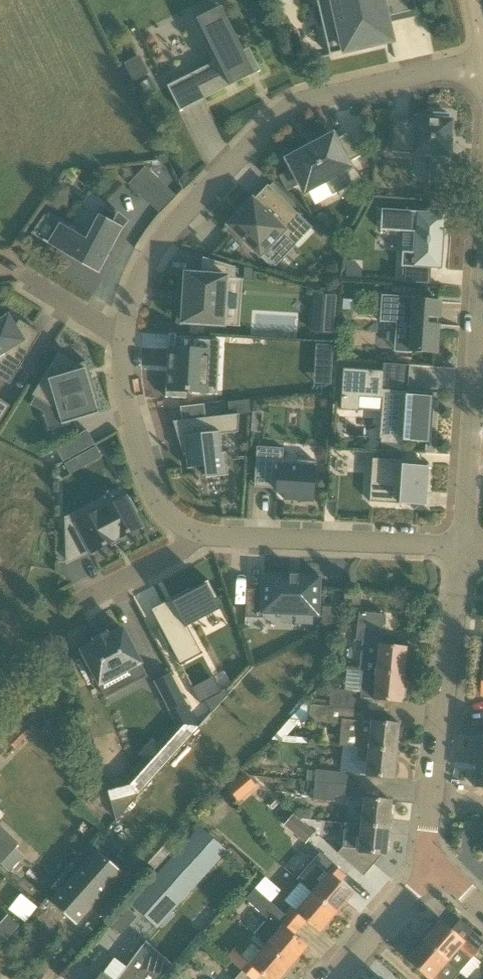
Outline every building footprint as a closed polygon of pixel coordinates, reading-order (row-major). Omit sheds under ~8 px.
[(330,56),(386,43),(385,39),(384,40),(381,25),(388,24),(387,17),(417,10),(415,0),(334,0),(340,27),(324,30),(330,55),(330,56)] [(244,51),(224,11),(222,7),(199,18),(194,21),(195,23),(198,21),(200,24),(205,34),(204,34),(207,39),(225,73),(199,86),(198,86),(205,99),(227,88),(226,85),(234,81),(235,84),(250,76),(249,74),(257,70),(259,72),(261,71),(250,48),(244,51)] [(150,74),(140,55),(124,63),(134,82),(150,74)] [(432,150),(431,155),(429,184),(448,186),(451,151),(452,140),(451,140),(453,120),(449,120),(449,114),(434,113),(434,119),(417,118),(416,122),(395,120),(392,152),(416,154),(416,148),(432,150)] [(333,137),(289,160),(306,191),(325,180),(333,196),(354,185),(346,170),(350,167),(348,164),(363,156),(350,132),(335,140),(333,137)] [(159,179),(146,167),(129,184),(142,197),(159,179)] [(288,192),(298,186),(291,171),(280,177),(288,192)] [(270,186),(268,185),(255,199),(253,197),(227,224),(261,258),(264,255),(276,267),(294,247),(313,228),(270,186)] [(100,274),(107,260),(122,231),(130,222),(118,213),(117,217),(104,207),(98,218),(95,217),(87,232),(90,233),(87,239),(46,214),(32,234),(83,265),(100,274)] [(445,235),(447,214),(382,211),(381,232),(416,233),(414,253),(403,252),(402,267),(443,269),(444,248),(440,248),(441,234),(445,235)] [(184,324),(225,326),(227,277),(187,275),(184,324)] [(333,333),(336,297),(316,295),(313,331),(333,333)] [(427,324),(427,318),(439,319),(440,303),(440,302),(416,300),(416,298),(382,295),(382,297),(384,297),(382,321),(380,321),(380,322),(398,323),(396,353),(412,354),(412,352),(437,353),(439,325),(427,324)] [(0,320),(0,379),(10,385),(42,334),(20,320),(17,325),(10,314),(0,320)] [(194,350),(168,348),(164,396),(185,398),(185,390),(206,392),(209,358),(219,359),(220,341),(195,340),(194,350)] [(317,344),(316,356),(333,357),(334,345),(317,344)] [(34,396),(36,397),(58,411),(63,425),(70,423),(99,414),(95,401),(99,400),(87,362),(77,365),(59,354),(34,396)] [(385,371),(344,368),(343,410),(362,411),(362,397),(371,398),(385,398),(384,439),(385,439),(385,443),(407,444),(407,440),(433,442),(436,396),(409,394),(409,390),(384,389),(385,371)] [(11,406),(0,400),(0,424),(11,406)] [(242,405),(181,414),(189,462),(207,459),(209,470),(232,465),(227,443),(224,444),(220,425),(238,422),(242,405)] [(88,430),(56,448),(64,462),(96,444),(88,430)] [(285,500),(314,502),(318,463),(284,460),(284,449),(258,448),(256,485),(278,487),(278,493),(286,494),(285,500)] [(70,475),(86,466),(80,455),(64,464),(70,475)] [(409,460),(372,458),(370,501),(427,504),(428,465),(409,464),(409,460)] [(128,498),(116,504),(107,508),(103,500),(66,519),(69,562),(91,551),(92,553),(143,527),(135,512),(136,512),(130,501),(129,501),(128,498)] [(218,599),(208,579),(173,598),(187,626),(220,608),(215,601),(218,599)] [(257,620),(318,621),(319,580),(258,579),(257,620)] [(366,595),(350,594),(348,603),(365,605),(366,595)] [(187,626),(173,598),(151,610),(161,628),(157,630),(167,649),(170,647),(181,666),(202,654),(187,626)] [(343,607),(335,606),(334,624),(341,620),(343,607)] [(361,672),(364,672),(405,676),(407,648),(381,646),(384,615),(361,613),(358,640),(364,640),(361,672)] [(148,676),(141,664),(142,664),(123,629),(109,636),(107,633),(95,639),(97,642),(82,650),(91,666),(87,668),(94,680),(97,678),(100,685),(130,670),(136,682),(148,676)] [(171,671),(154,680),(169,710),(186,701),(171,671)] [(402,702),(405,676),(364,672),(362,692),(332,689),(330,707),(367,710),(368,699),(402,702)] [(226,689),(222,691),(206,700),(207,701),(213,713),(229,695),(226,689)] [(199,725),(186,701),(169,710),(176,723),(158,743),(152,738),(140,752),(145,758),(128,777),(108,783),(117,820),(199,725)] [(367,710),(330,707),(309,705),(307,721),(342,724),(340,745),(359,748),(397,752),(400,725),(366,722),(367,710)] [(13,728),(4,737),(16,749),(31,734),(22,725),(16,731),(13,728)] [(395,779),(397,752),(359,748),(357,761),(369,762),(367,776),(395,779)] [(361,774),(338,771),(317,769),(316,783),(359,787),(361,774)] [(235,802),(253,787),(241,772),(222,787),(235,802)] [(124,815),(135,826),(148,813),(158,822),(186,794),(164,773),(124,815)] [(358,799),(359,787),(316,783),(314,800),(334,802),(335,796),(358,799)] [(362,826),(390,829),(392,801),(365,798),(362,826)] [(307,843),(315,834),(294,816),(286,825),(307,843)] [(2,865),(20,845),(0,826),(0,863),(2,865)] [(387,855),(390,829),(362,826),(360,849),(344,847),(340,853),(357,868),(370,853),(387,855)] [(228,851),(201,827),(132,902),(160,927),(228,851)] [(175,848),(162,836),(143,858),(155,869),(175,848)] [(52,903),(77,925),(123,872),(98,851),(52,903)] [(313,893),(337,914),(353,894),(340,883),(347,875),(321,852),(321,853),(324,856),(318,862),(315,860),(297,879),(313,893)] [(285,913),(256,889),(249,883),(240,894),(269,919),(255,935),(258,938),(291,966),(308,948),(294,936),(301,928),(285,913)] [(297,910),(291,906),(285,913),(301,928),(307,921),(321,932),(337,914),(313,893),(297,910)] [(4,942),(15,930),(20,926),(8,915),(4,919),(0,924),(0,938),(4,942)] [(461,972),(478,953),(442,921),(425,941),(461,972)] [(291,966),(258,938),(243,955),(235,948),(228,958),(242,971),(252,978),(257,978),(261,974),(267,978),(281,978),(291,966)] [(161,978),(173,965),(147,941),(127,967),(115,959),(102,975),(103,976),(101,978),(161,978)] [(461,972),(425,941),(408,961),(429,978),(455,978),(461,972)] [(242,971),(235,978),(252,978),(242,971)]
